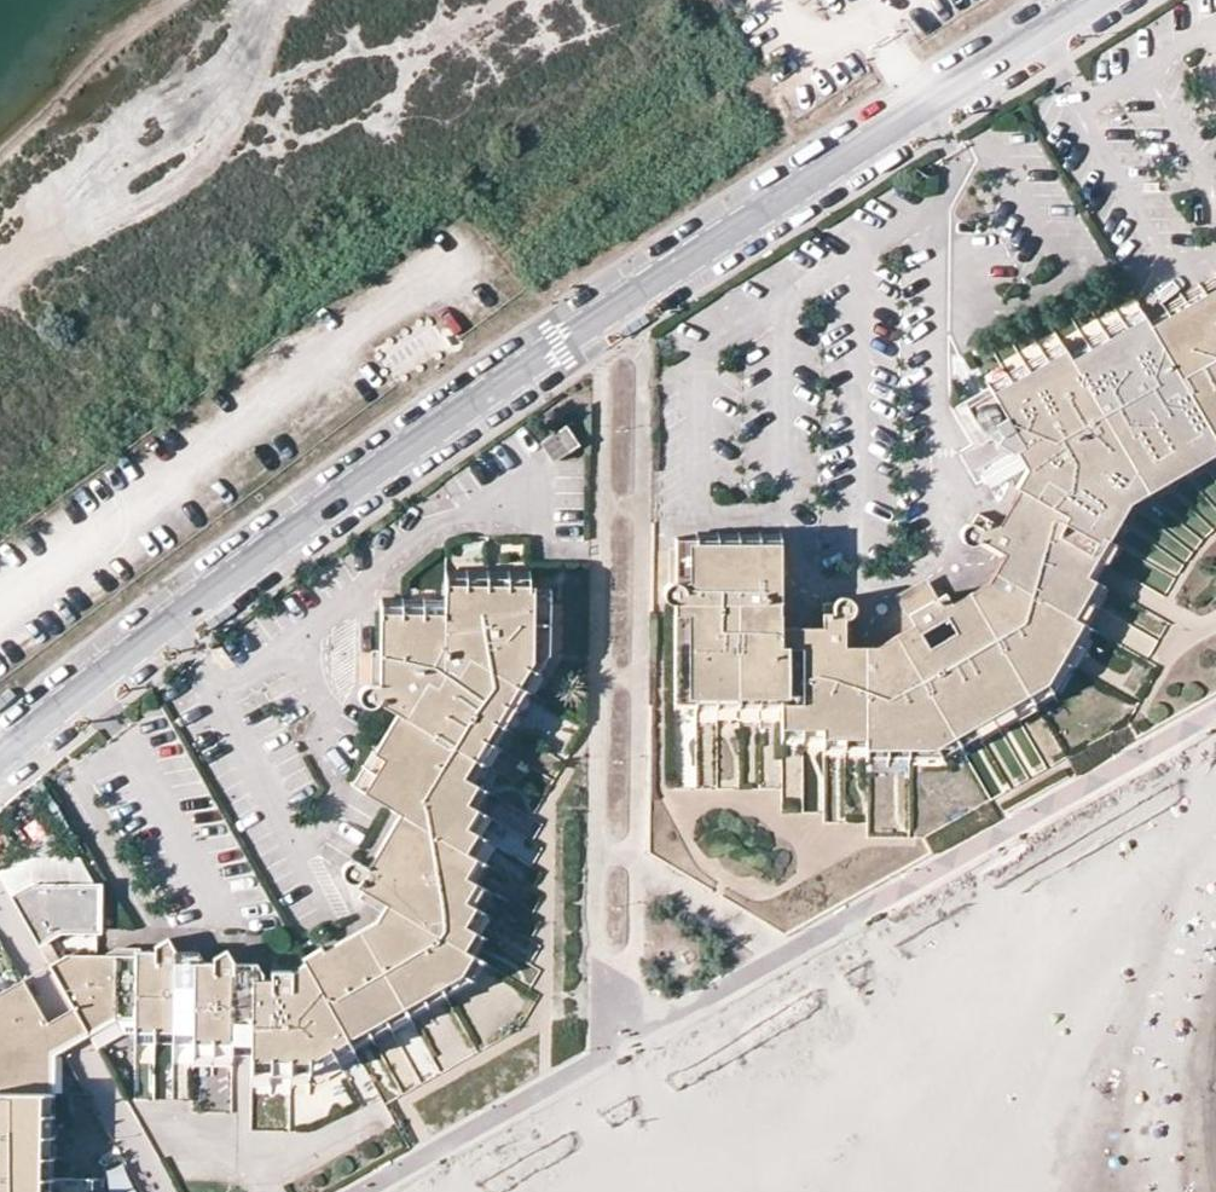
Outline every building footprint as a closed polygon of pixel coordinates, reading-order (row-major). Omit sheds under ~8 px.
[(1215,281),(1165,311),(1155,316),(1146,321),(1212,435),(1215,442),(1215,281)] [(1069,357),(1073,363),(1146,321),(1141,312),(1067,353),(1069,357)] [(1115,489),(1212,435),(1146,321),(1073,363),(1069,357),(995,399),(1016,436),(1006,442),(1012,453),(1015,451),(1024,446),(1033,462),(1025,466),(1015,487),(1019,489),(1027,493),(1094,531),(1115,489)] [(989,387),(995,399),(1069,357),(1067,353),(1063,344),(989,387)] [(540,441),(553,460),(576,445),(563,425),(540,441)] [(1115,489),(1094,531),(1103,535),(1107,538),(1125,507),(1129,502),(1142,493),(1191,465),(1215,450),(1215,442),(1212,435),(1115,489)] [(1024,446),(1015,451),(1025,466),(1033,462),(1024,446)] [(1027,493),(1019,489),(1010,505),(1018,509),(1027,493)] [(1095,553),(1103,535),(1094,531),(1027,493),(1018,509),(1010,505),(999,523),(976,512),(968,524),(964,525),(961,528),(960,531),(960,534),(961,537),(963,540),(966,543),(970,544),(976,541),(1002,555),(1012,561),(999,590),(989,595),(1040,681),(1049,669),(1076,622),(1067,616),(1091,575),(1085,572),(1095,553)] [(777,545),(777,533),(692,536),(692,540),(692,547),(777,545)] [(1091,575),(1097,578),(1116,543),(1107,538),(1103,535),(1095,553),(1085,572),(1091,575)] [(673,606),(676,695),(782,693),(781,638),(780,627),(777,545),(692,547),(692,540),(672,541),(672,584),(669,585),(667,586),(664,587),(663,590),(663,594),(663,598),(665,601),(667,604),(669,605),(673,606)] [(955,615),(989,595),(999,590),(1012,561),(1002,555),(989,581),(950,604),(955,615)] [(444,571),(444,588),(531,589),(531,572),(444,571)] [(1076,622),(1081,625),(1105,582),(1097,578),(1091,575),(1067,616),(1076,622)] [(918,636),(896,649),(947,737),(991,710),(1040,681),(989,595),(955,615),(950,604),(943,593),(931,600),(923,587),(900,600),(913,625),(918,636)] [(396,711),(406,717),(363,790),(398,811),(407,817),(461,848),(471,829),(462,823),(472,805),(461,798),(471,780),(459,773),(494,714),(532,653),(532,645),(547,645),(548,603),(532,602),(531,589),(444,588),(443,598),(443,616),(401,615),(401,598),(379,598),(378,672),(378,683),(370,683),(367,684),(364,686),(362,688),(361,693),(361,696),(361,700),(363,702),(366,704),(370,705),(373,704),(378,701),(396,711)] [(531,589),(532,602),(548,603),(548,589),(531,589)] [(896,649),(878,658),(845,659),(845,647),(844,617),(851,614),(853,611),(853,608),(853,603),(851,601),(850,600),(845,597),(843,596),(841,597),(832,602),(821,603),(821,627),(821,638),(781,638),(782,693),(782,704),(782,720),(822,720),(823,732),(864,731),(864,741),(943,739),(947,737),(896,649)] [(401,598),(401,615),(443,616),(443,598),(401,598)] [(864,746),(865,757),(945,755),(995,725),(1057,687),(1089,630),(1081,625),(1076,622),(1049,669),(1040,681),(991,710),(947,737),(943,739),(864,741),(864,746)] [(918,636),(913,625),(875,647),(845,647),(845,659),(878,658),(896,649),(918,636)] [(780,627),(781,638),(821,638),(821,627),(780,627)] [(471,780),(472,781),(521,700),(547,655),(547,645),(532,645),(532,653),(494,714),(459,773),(471,780)] [(676,695),(676,707),(782,704),(782,693),(676,695)] [(373,750),(369,749),(350,781),(363,790),(406,717),(396,711),(373,750)] [(782,720),(783,736),(822,736),(823,732),(822,720),(782,720)] [(822,736),(824,746),(864,746),(864,741),(864,731),(823,732),(822,736)] [(472,781),(471,780),(461,798),(472,805),(474,806),(485,789),(472,781)] [(471,829),(474,830),(484,812),(474,806),(472,805),(462,823),(471,829)] [(366,867),(374,871),(407,817),(398,811),(366,867)] [(384,902),(394,907),(380,929),(328,958),(323,949),(321,946),(303,956),(305,961),(347,1035),(393,1009),(438,983),(459,971),(467,951),(459,946),(469,927),(459,921),(469,903),(460,897),(470,879),(459,872),(469,855),(461,848),(407,817),(374,871),(366,867),(355,860),(351,859),(347,861),(344,864),(342,867),(341,872),(343,876),(348,880),(370,893),(384,902)] [(474,830),(471,829),(461,848),(469,855),(473,856),(484,837),(474,830)] [(473,856),(469,855),(459,872),(470,879),(472,880),(482,863),(473,856)] [(4,865),(9,886),(40,879),(35,858),(4,865)] [(472,880),(470,879),(460,897),(469,903),(471,904),(482,886),(472,880)] [(37,939),(59,927),(96,928),(96,887),(33,887),(14,898),(37,939)] [(384,902),(373,920),(323,949),(328,958),(380,929),(394,907),(384,902)] [(471,904),(469,903),(459,921),(469,927),(472,929),(482,911),(471,904)] [(467,951),(472,954),(483,936),(472,929),(469,927),(459,946),(467,951)] [(134,1017),(134,1028),(193,1028),(193,1041),(230,1041),(251,1041),(251,1054),(311,1055),(347,1035),(305,961),(299,964),(297,969),(290,972),(287,970),(271,970),(271,979),(252,979),(252,972),(233,973),(232,962),(226,950),(212,958),(212,961),(194,961),(194,951),(175,950),(168,937),(154,945),(154,950),(154,961),(132,961),(132,954),(70,953),(50,964),(74,1006),(88,1031),(114,1017),(134,1017)] [(132,954),(132,961),(154,961),(154,950),(132,950),(132,954)] [(472,954),(467,951),(459,971),(438,983),(393,1009),(347,1035),(354,1047),(440,998),(472,979),(484,961),(472,954)] [(232,962),(233,973),(252,972),(252,962),(232,962)] [(38,1078),(38,1027),(48,1021),(24,978),(0,991),(0,1071),(7,1071),(6,1093),(0,1093),(0,1191),(37,1191),(38,1078)] [(89,1178),(48,1178),(49,1092),(50,1052),(61,1048),(88,1031),(74,1006),(48,1021),(38,1027),(38,1078),(37,1191),(89,1191),(89,1178)] [(134,1028),(134,1041),(193,1041),(193,1028),(134,1028)] [(251,1054),(251,1068),(313,1069),(354,1047),(347,1035),(311,1055),(251,1054)] [(193,1041),(193,1054),(231,1054),(230,1041),(193,1041)]
